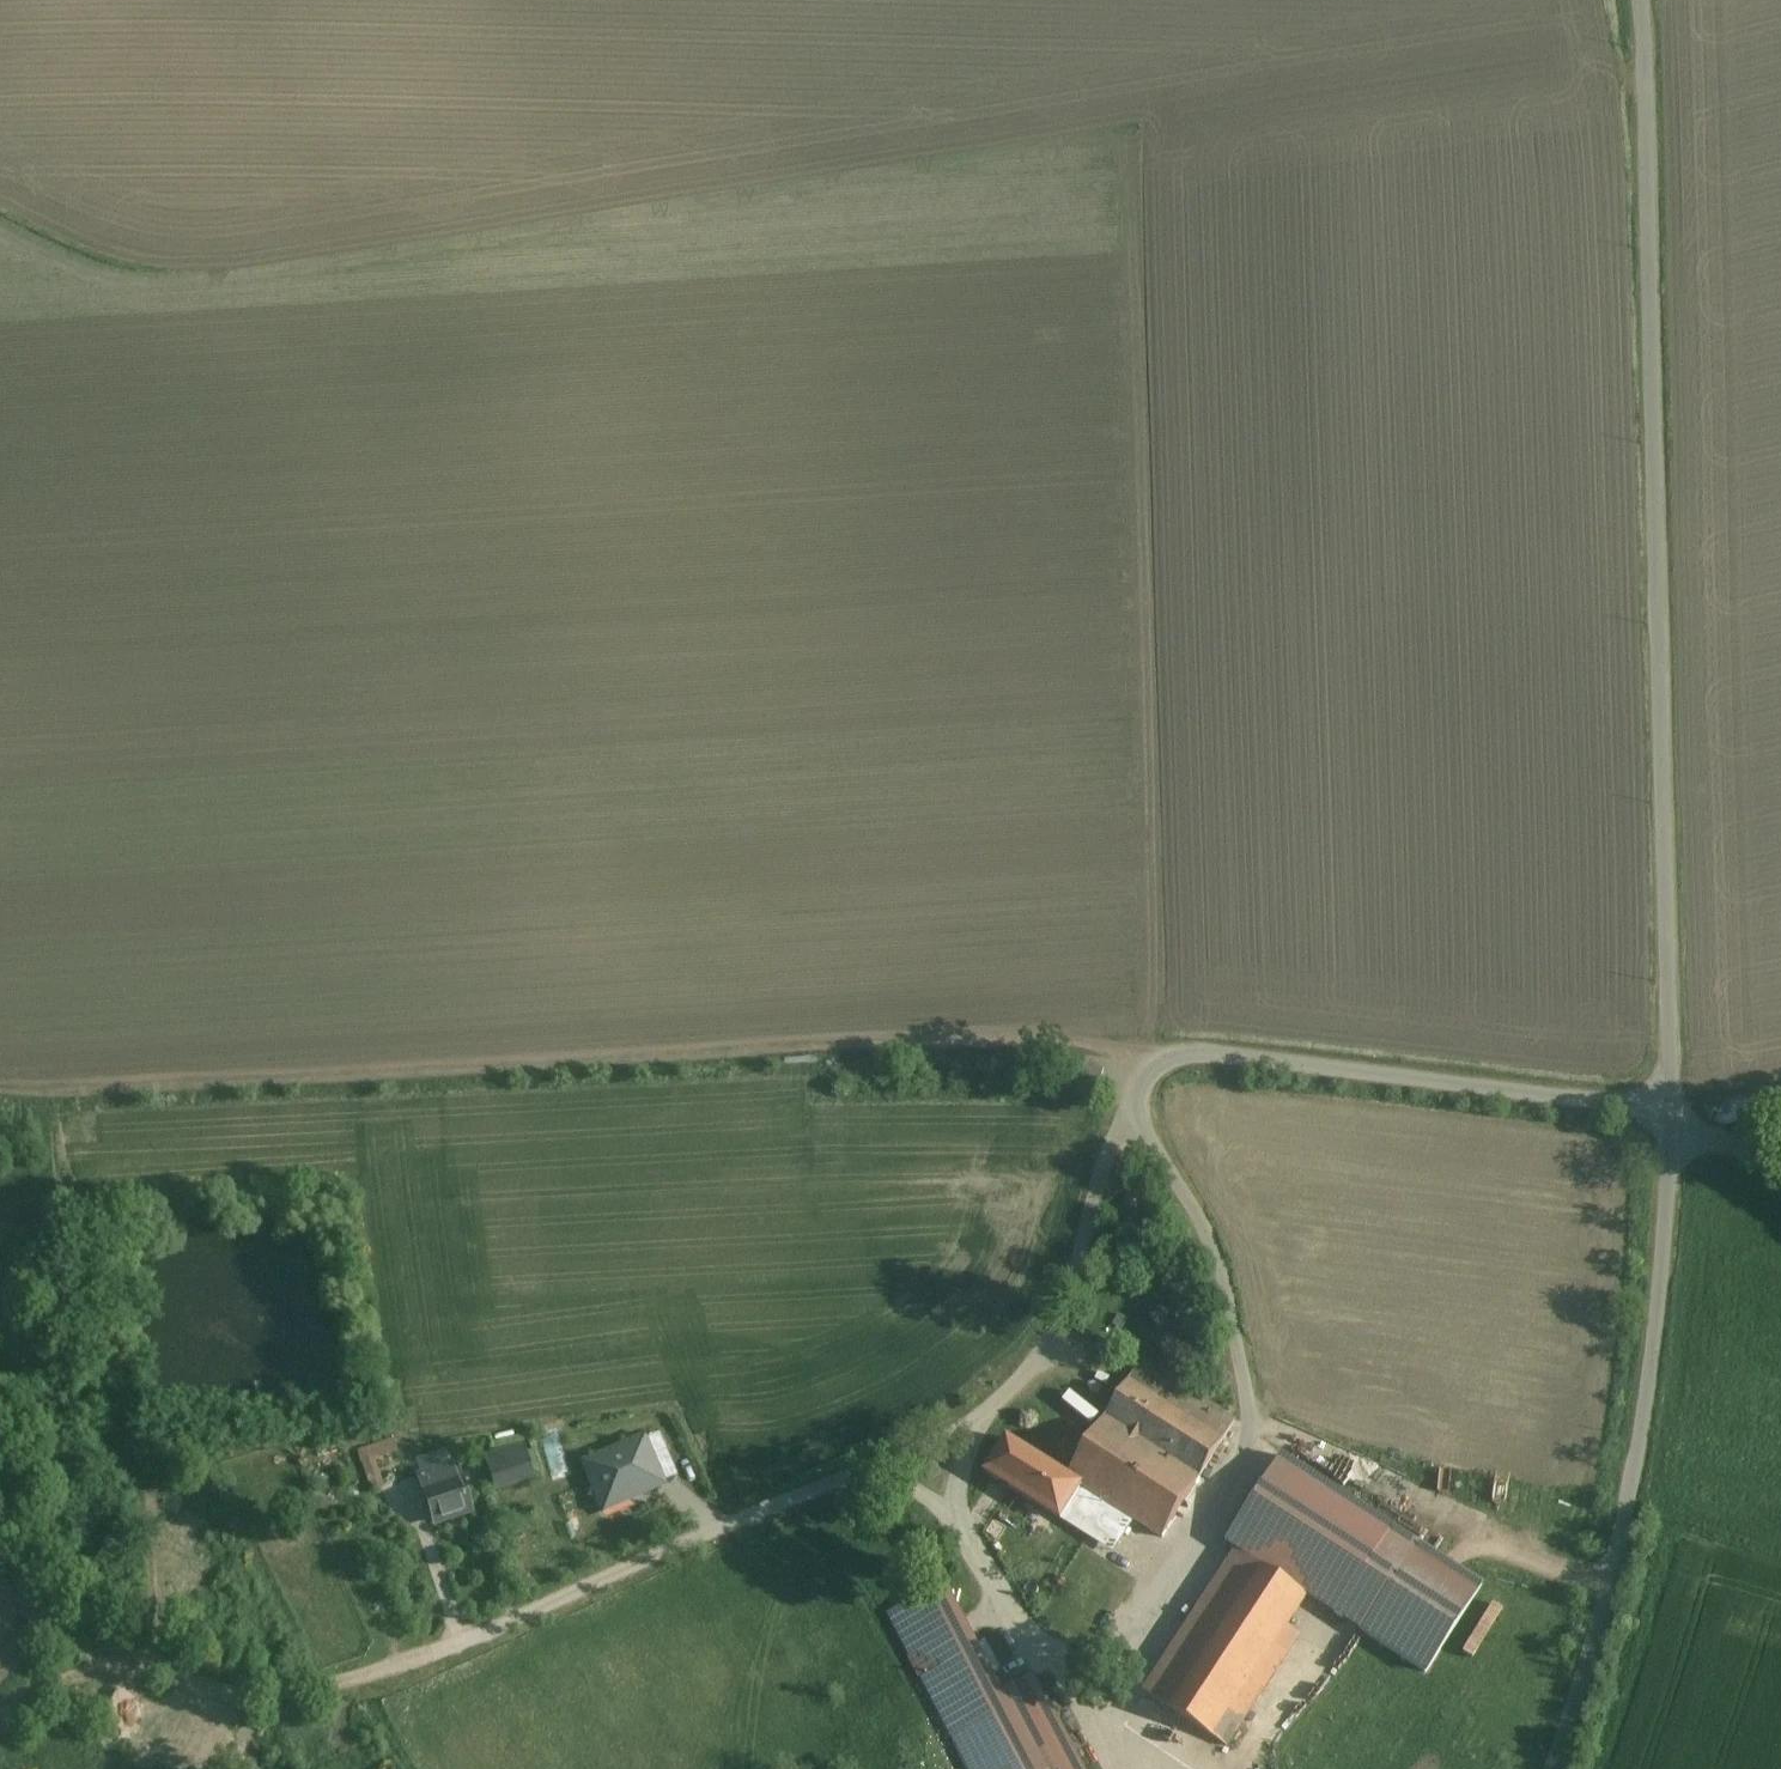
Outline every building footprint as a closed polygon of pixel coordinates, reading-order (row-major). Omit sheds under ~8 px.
[(1143,1363),(1069,1478),(1110,1506),(1163,1539),(1236,1422),(1143,1363)] [(548,1437),(554,1472),(567,1469),(561,1434),(548,1437)] [(1089,1539),(1110,1506),(1069,1478),(1007,1440),(986,1475),(1089,1539)] [(643,1442),(587,1465),(603,1505),(621,1497),(622,1501),(661,1485),(643,1442)] [(519,1455),(493,1464),(501,1485),(526,1476),(519,1455)] [(1283,1456),(1226,1544),(1240,1553),(1319,1604),(1427,1674),(1484,1586),(1283,1456)] [(477,1465),(466,1469),(469,1480),(480,1476),(477,1465)] [(469,1511),(455,1470),(440,1476),(438,1472),(424,1476),(429,1491),(425,1493),(435,1523),(469,1511)] [(1240,1553),(1146,1698),(1226,1749),(1319,1604),(1240,1553)] [(970,1768),(1086,1768),(1043,1673),(1004,1691),(995,1671),(1003,1667),(991,1640),(976,1647),(958,1607),(916,1626),(907,1608),(899,1612),(970,1768)]
